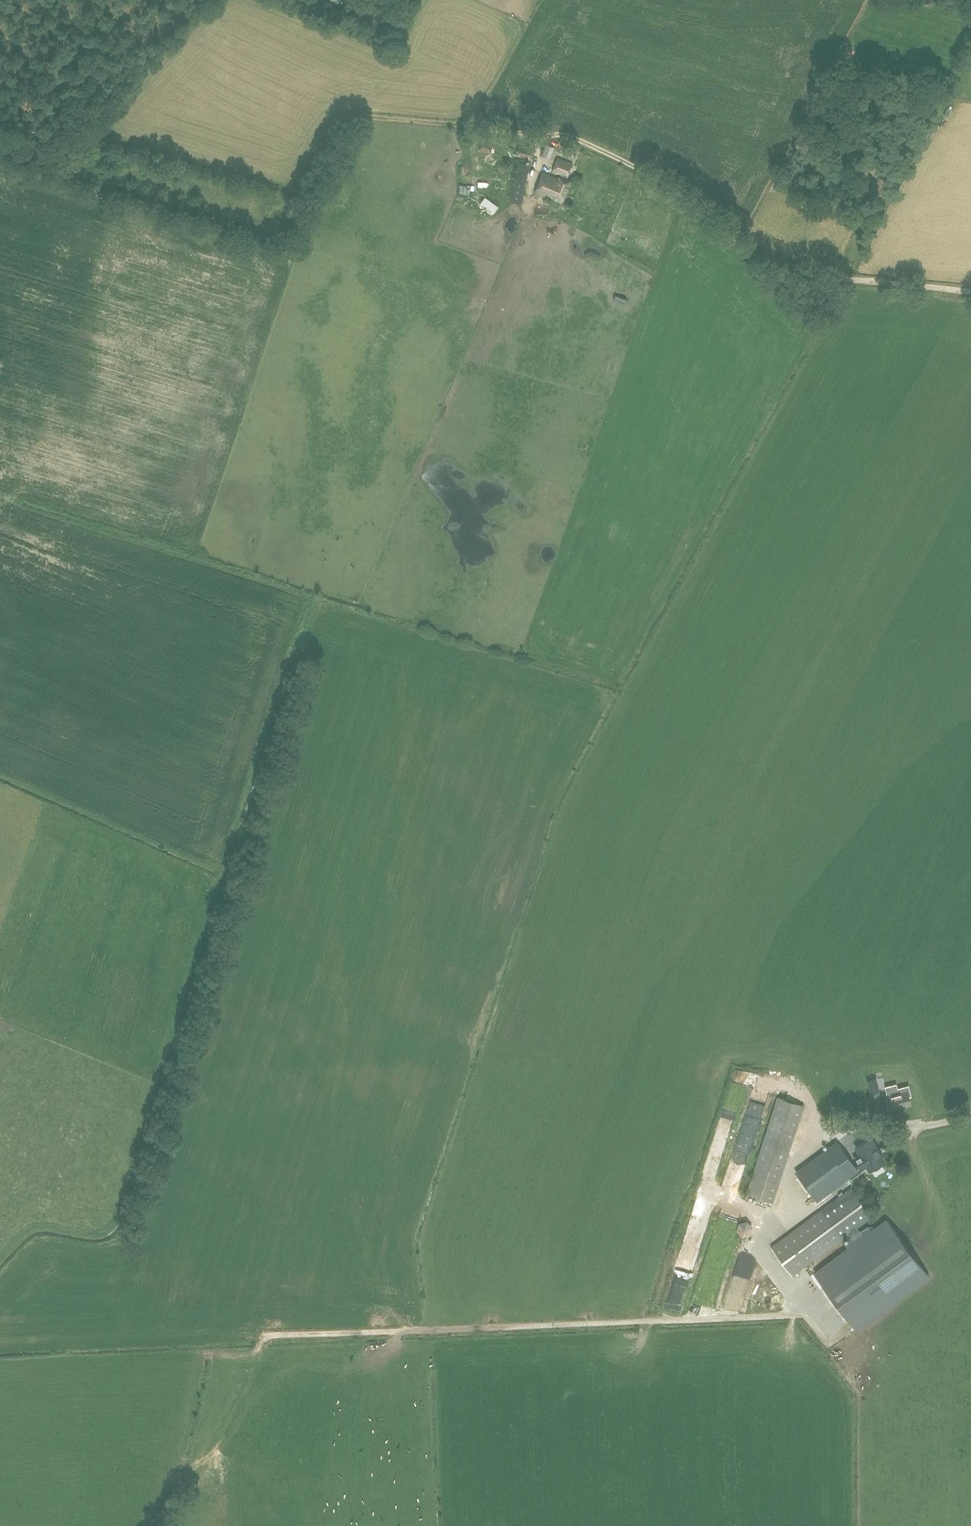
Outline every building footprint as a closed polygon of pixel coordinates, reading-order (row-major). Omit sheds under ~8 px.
[(557,148),(544,144),(540,155),(551,158),(553,153),(555,154),(557,148)] [(532,151),(521,148),(519,154),(531,156),(532,151)] [(573,163),(558,157),(552,171),(559,174),(560,173),(568,176),(573,163)] [(530,164),(519,162),(511,201),(522,203),(530,164)] [(571,181),(560,176),(558,179),(544,173),(536,192),(562,203),(571,181)] [(889,1110),(911,1104),(907,1090),(885,1095),(889,1110)] [(870,1093),(875,1109),(884,1107),(880,1091),(870,1093)] [(773,1203),(804,1105),(778,1097),(747,1194),(773,1203)] [(869,1169),(883,1161),(877,1151),(878,1150),(872,1138),(856,1147),(863,1158),(856,1161),(860,1167),(866,1163),(869,1169)] [(828,1144),(787,1174),(809,1203),(849,1173),(828,1144)] [(708,1151),(707,1157),(721,1159),(722,1153),(708,1151)] [(851,1188),(848,1190),(772,1246),(793,1274),(872,1216),(851,1188)] [(815,1273),(856,1329),(929,1274),(888,1218),(872,1231),(867,1225),(843,1243),(847,1249),(815,1273)] [(683,1313),(688,1296),(672,1292),(667,1309),(683,1313)]
